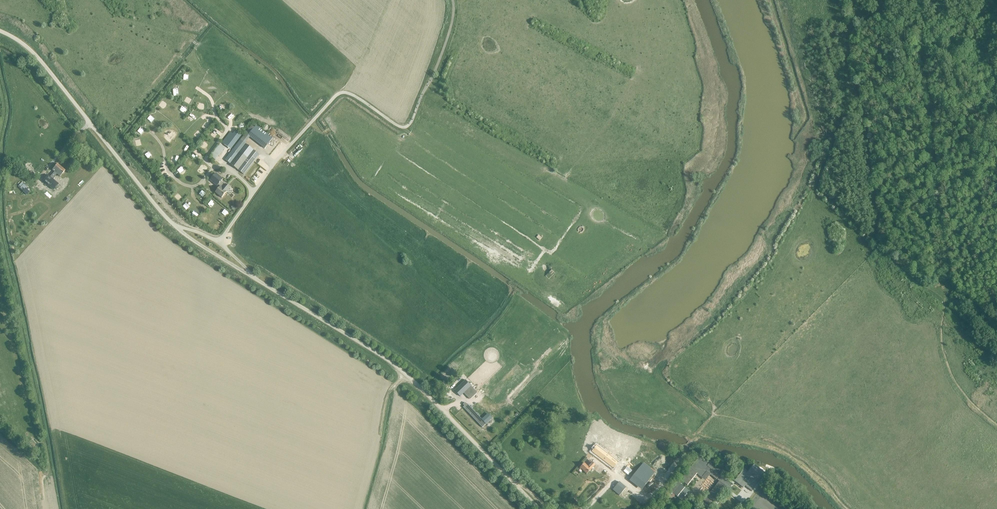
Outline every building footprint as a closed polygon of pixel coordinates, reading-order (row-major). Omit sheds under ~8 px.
[(265,148),(272,138),(256,125),(254,127),(248,136),(249,137),(265,148)] [(240,140),(225,160),(244,174),(259,155),(240,140)] [(219,144),(209,156),(215,160),(224,148),(219,144)] [(56,164),(52,170),(60,177),(65,171),(56,164)] [(214,174),(209,180),(216,186),(217,184),(219,186),(214,192),(222,198),(227,192),(226,192),(230,188),(226,184),(225,185),(221,181),(218,185),(217,184),(222,179),(219,177),(218,178),(214,174)] [(465,380),(454,391),(460,396),(466,391),(471,396),(476,391),(471,386),(465,380)] [(435,396),(443,404),(447,400),(440,392),(435,396)] [(465,403),(463,405),(464,406),(463,407),(482,427),(492,418),(488,414),(482,420),(479,416),(476,414),(471,409),(470,407),(467,404),(465,403)] [(598,444),(594,448),(615,465),(618,461),(598,444)] [(716,480),(723,472),(720,470),(721,469),(711,461),(709,464),(700,456),(680,480),(683,482),(686,485),(695,473),(702,478),(707,472),(716,480)] [(595,465),(592,463),(590,461),(586,465),(584,463),(580,468),(586,474),(595,465)] [(742,471),(735,481),(743,488),(745,486),(752,491),(758,484),(756,482),(764,473),(754,465),(747,475),(742,471)] [(728,489),(731,486),(731,485),(720,476),(717,480),(719,481),(703,501),(709,505),(725,486),(728,489)] [(678,479),(669,490),(672,493),(673,494),(675,496),(681,500),(689,491),(681,484),(682,483),(678,479)]
